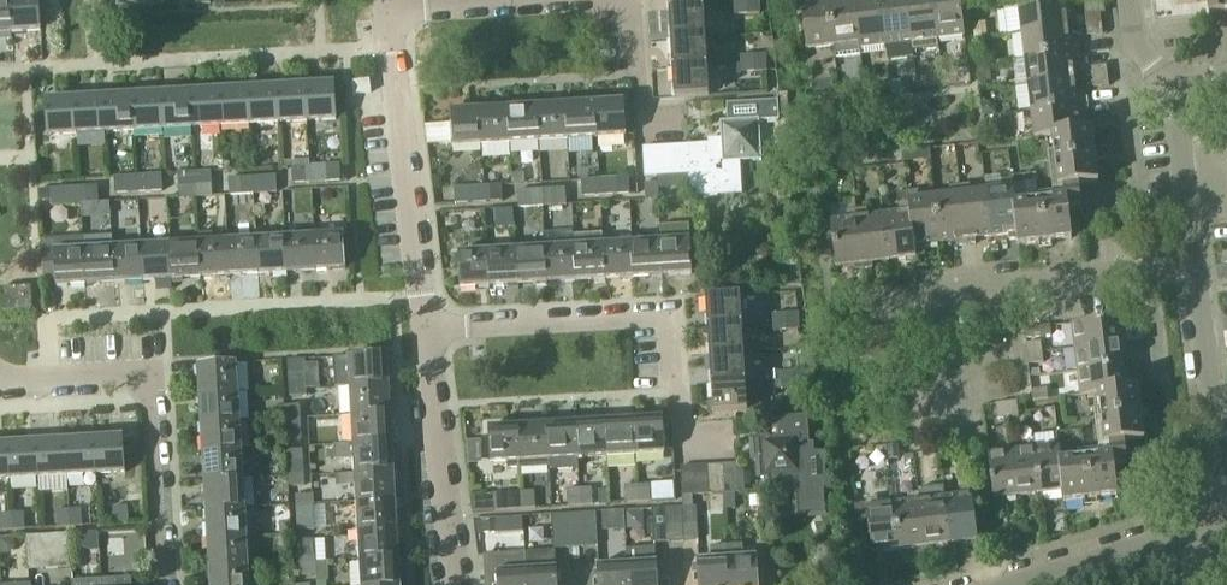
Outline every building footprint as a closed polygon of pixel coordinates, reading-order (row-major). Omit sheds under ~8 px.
[(10,33),(8,0),(0,0),(0,33),(10,33)] [(42,31),(40,0),(8,0),(10,33),(42,31)] [(154,7),(153,0),(118,0),(119,9),(154,7)] [(704,8),(703,0),(668,0),(669,10),(704,8)] [(833,46),(827,0),(815,0),(815,2),(801,3),(806,50),(833,46)] [(833,46),(835,58),(859,55),(858,43),(859,43),(853,3),(856,3),(856,0),(827,0),(833,46)] [(886,46),(880,0),(868,0),(868,1),(856,3),(853,3),(859,43),(858,43),(859,49),(886,46)] [(907,0),(880,0),(886,46),(912,43),(907,0)] [(938,39),(933,0),(907,0),(912,43),(938,39)] [(961,0),(933,0),(938,39),(965,36),(961,0)] [(1067,28),(1065,15),(1075,14),(1073,0),(1070,0),(1019,6),(1022,33),(1067,28)] [(1177,5),(1208,1),(1209,14),(1226,12),(1226,0),(1177,0),(1177,5)] [(759,4),(735,6),(735,16),(759,15),(759,4)] [(671,39),(706,37),(704,8),(669,10),(671,39)] [(1086,26),(1101,24),(1100,13),(1084,15),(1086,26)] [(984,23),(972,24),(974,40),(986,38),(984,23)] [(1101,24),(1086,26),(1087,36),(1103,34),(1101,24)] [(1025,59),(1079,53),(1078,41),(1068,42),(1067,28),(1022,33),(1025,59)] [(672,69),(707,67),(706,37),(671,39),(672,69)] [(1028,85),(1073,80),(1071,66),(1081,65),(1079,53),(1025,59),(1028,85)] [(742,64),(766,63),(765,54),(742,56),(742,64)] [(766,63),(742,64),(742,73),(766,72),(766,63)] [(985,65),(977,66),(978,78),(987,77),(985,65)] [(1092,77),(1108,75),(1107,65),(1091,67),(1092,77)] [(707,67),(672,69),(674,98),(709,96),(707,67)] [(969,75),(956,76),(957,86),(970,84),(969,75)] [(1108,75),(1092,77),(1093,88),(1109,86),(1108,75)] [(1020,114),(1031,113),(1086,106),(1084,92),(1074,93),(1073,80),(1028,85),(1017,87),(1020,114)] [(900,81),(890,82),(891,94),(902,93),(900,81)] [(311,85),(313,121),(337,120),(335,83),(311,85)] [(283,123),(313,121),(311,85),(281,86),(283,123)] [(252,125),(283,123),(281,86),(250,88),(252,125)] [(858,88),(853,94),(854,99),(864,98),(863,87),(858,88)] [(222,126),(252,125),(250,88),(220,90),(222,126)] [(192,128),(222,126),(220,90),(190,92),(192,128)] [(168,129),(192,128),(190,92),(166,93),(168,129)] [(138,131),(168,129),(166,93),(136,95),(138,131)] [(107,133),(138,131),(136,95),(105,97),(107,133)] [(77,135),(107,133),(105,97),(75,98),(77,135)] [(47,136),(77,135),(75,98),(45,100),(47,136)] [(593,102),(596,150),(597,150),(596,138),(626,137),(625,100),(593,102)] [(687,145),(672,146),(674,175),(689,174),(690,188),(690,192),(695,191),(695,197),(742,194),(740,162),(761,160),(759,121),(779,119),(778,100),(727,104),(726,104),(727,121),(720,122),(721,142),(687,145)] [(585,150),(596,150),(593,102),(564,104),(566,140),(584,139),(585,150)] [(989,103),(981,103),(983,116),(995,114),(994,107),(989,103)] [(538,142),(566,140),(564,104),(535,105),(538,142)] [(509,143),(538,142),(535,105),(507,107),(509,143)] [(1079,131),(1079,130),(1077,118),(1087,117),(1086,106),(1031,113),(1035,138),(1052,136),(1052,135),(1079,131)] [(480,145),(509,143),(507,107),(478,109),(480,145)] [(452,147),(480,145),(478,109),(450,110),(452,147)] [(1098,128),(1114,126),(1113,115),(1097,117),(1098,128)] [(1079,185),(1098,183),(1091,128),(1079,130),(1079,131),(1052,135),(1052,136),(1058,188),(1062,187),(1064,199),(1016,205),(1014,205),(1018,239),(1017,239),(1017,245),(1072,238),(1069,208),(1081,206),(1079,185)] [(658,147),(659,176),(669,175),(674,175),(672,146),(658,147)] [(658,147),(643,148),(644,177),(657,176),(659,176),(658,147)] [(326,182),(340,181),(339,164),(325,165),(326,182)] [(315,183),(326,182),(325,165),(314,166),(315,183)] [(292,185),(303,184),(302,166),(291,167),(292,185)] [(303,184),(315,183),(314,166),(302,166),(303,184)] [(195,186),(212,185),(211,171),(194,172),(195,186)] [(178,187),(194,186),(195,186),(194,172),(177,173),(178,187)] [(139,193),(141,193),(151,192),(150,175),(138,176),(139,193)] [(151,192),(163,192),(161,175),(150,175),(151,192)] [(264,176),(265,194),(277,193),(276,175),(264,176)] [(659,176),(657,176),(657,182),(658,190),(670,189),(669,175),(659,176)] [(127,194),(139,193),(138,176),(126,177),(127,194)] [(264,176),(252,177),(253,194),(265,194),(264,176)] [(115,194),(127,194),(126,177),(114,177),(115,194)] [(240,177),(228,178),(229,196),(241,195),(240,177)] [(252,177),(240,177),(241,195),(253,194),(252,177)] [(606,196),(617,195),(616,177),(605,178),(606,196)] [(616,177),(617,195),(629,194),(629,177),(616,177)] [(594,196),(606,196),(605,178),(593,179),(594,196)] [(582,197),(594,196),(593,179),(581,179),(582,197)] [(1014,205),(1016,205),(1013,179),(1000,181),(1002,189),(985,191),(992,236),(1008,234),(1009,238),(1009,240),(1017,239),(1018,239),(1014,205)] [(657,182),(645,183),(646,200),(658,199),(658,190),(657,182)] [(490,185),(490,202),(503,202),(502,184),(490,185)] [(992,236),(985,191),(971,193),(970,184),(960,185),(967,246),(970,245),(975,244),(975,241),(975,238),(992,236)] [(195,198),(213,197),(212,185),(195,186),(194,186),(195,198)] [(468,204),(479,203),(478,185),(467,186),(468,204)] [(479,203),(490,202),(490,185),(478,185),(479,203)] [(963,246),(967,246),(960,185),(949,187),(950,195),(935,197),(940,243),(957,241),(957,244),(958,246),(963,246)] [(87,186),(75,187),(76,204),(88,204),(87,186)] [(98,186),(87,186),(88,204),(99,203),(98,186)] [(179,199),(195,198),(194,186),(178,187),(179,199)] [(455,204),(468,204),(467,186),(454,187),(455,204)] [(75,187),(63,188),(64,205),(76,204),(75,187)] [(63,188),(50,189),(51,206),(64,205),(63,188)] [(554,206),(567,205),(566,188),(553,189),(554,206)] [(531,208),(543,207),(542,189),(530,190),(531,208)] [(543,207),(554,206),(553,189),(542,189),(543,207)] [(518,208),(531,208),(530,190),(517,191),(518,208)] [(940,243),(935,197),(919,199),(918,191),(906,192),(908,204),(909,203),(914,252),(915,252),(919,252),(919,251),(924,251),(924,248),(924,245),(940,243)] [(898,213),(883,215),(889,261),(905,259),(906,262),(906,264),(910,264),(916,263),(915,252),(914,252),(909,203),(908,204),(906,192),(896,193),(897,205),(898,213)] [(889,261),(883,215),(868,217),(867,209),(856,210),(864,270),(867,269),(873,268),(872,266),(873,266),(872,263),(889,261)] [(860,270),(864,270),(856,210),(846,211),(847,219),(830,222),(835,267),(853,265),(854,268),(854,270),(860,270)] [(690,224),(659,226),(659,240),(661,276),(692,275),(690,238),(690,224)] [(228,276),(226,240),(213,241),(212,233),(198,234),(199,242),(197,242),(199,278),(228,276)] [(313,235),(315,271),(346,270),(343,233),(313,235)] [(575,281),(603,280),(601,233),(573,235),(574,245),(572,245),(575,281)] [(633,278),(631,242),(603,244),(602,233),(601,233),(603,280),(633,278)] [(84,285),(113,283),(110,235),(81,237),(84,285)] [(142,281),(140,245),(112,247),(111,235),(110,235),(113,283),(142,281)] [(285,273),(315,271),(313,235),(283,237),(285,273)] [(56,286),(84,285),(81,237),(41,240),(44,282),(55,281),(56,286)] [(257,275),(285,273),(283,237),(255,238),(257,275)] [(228,276),(257,275),(255,238),(226,240),(228,276)] [(633,278),(661,276),(659,240),(631,242),(633,278)] [(170,280),(199,278),(197,242),(168,244),(170,280)] [(142,281),(170,280),(168,244),(140,245),(142,281)] [(545,283),(575,281),(572,245),(543,247),(545,283)] [(517,285),(545,283),(543,247),(515,249),(517,285)] [(488,287),(517,285),(515,249),(486,250),(488,287)] [(460,288),(488,287),(486,250),(458,252),(460,288)] [(786,286),(801,285),(800,275),(785,276),(786,286)] [(5,313),(32,311),(33,309),(31,289),(31,288),(29,288),(28,288),(3,289),(2,290),(2,291),(3,311),(3,312),(4,313),(5,313)] [(707,326),(742,324),(740,295),(706,297),(707,326)] [(999,334),(1015,332),(1011,302),(996,303),(999,334)] [(774,322),(798,320),(798,312),(773,314),(774,322)] [(1075,348),(1121,343),(1118,318),(1072,324),(1075,348)] [(798,320),(774,322),(774,332),(799,329),(798,320)] [(709,356),(744,353),(742,324),(707,326),(709,356)] [(1049,327),(1024,330),(1025,340),(1051,336),(1049,327)] [(1027,354),(1042,353),(1041,341),(1025,343),(1027,354)] [(1078,371),(1124,365),(1121,343),(1075,348),(1078,371)] [(711,385),(760,381),(746,382),(744,353),(709,356),(711,385)] [(1027,354),(1028,364),(1044,362),(1042,353),(1027,354)] [(347,357),(334,358),(335,371),(348,370),(349,386),(390,384),(388,355),(347,357)] [(288,371),(305,370),(305,359),(287,360),(288,371)] [(198,395),(239,392),(237,363),(197,365),(198,395)] [(1127,388),(1127,387),(1126,387),(1124,365),(1078,371),(1081,395),(1098,393),(1100,393),(1099,392),(1127,388)] [(288,382),(306,381),(305,370),(288,371),(288,382)] [(806,379),(805,374),(805,370),(780,372),(781,380),(806,379)] [(806,388),(806,379),(781,380),(781,389),(806,388)] [(307,395),(307,388),(306,381),(288,382),(289,396),(307,395)] [(760,381),(711,385),(713,414),(762,411),(760,381)] [(351,415),(392,413),(390,384),(349,386),(351,415)] [(1125,442),(1144,440),(1137,385),(1127,387),(1127,388),(1099,392),(1100,393),(1098,393),(1104,445),(1109,444),(1110,456),(1062,462),(1060,462),(1064,490),(1062,491),(1063,502),(1118,496),(1114,465),(1127,463),(1125,442)] [(1031,390),(1033,401),(1048,399),(1047,388),(1031,390)] [(200,423),(241,421),(239,392),(198,395),(200,423)] [(1008,402),(1010,417),(1019,416),(1017,401),(1008,402)] [(998,419),(1010,417),(1008,402),(996,404),(998,419)] [(284,418),(301,417),(300,404),(283,405),(284,418)] [(1046,425),(1057,423),(1055,408),(1044,409),(1046,425)] [(352,443),(393,441),(392,413),(351,415),(352,443)] [(759,440),(753,440),(754,459),(760,458),(761,478),(802,475),(800,442),(809,442),(807,415),(778,417),(770,417),(771,438),(759,439),(759,440)] [(284,429),(301,428),(301,417),(284,418),(284,429)] [(632,419),(634,455),(665,453),(663,417),(632,419)] [(605,457),(634,455),(632,419),(602,420),(605,457)] [(576,459),(605,457),(602,420),(574,422),(576,459)] [(202,452),(242,449),(241,421),(200,423),(202,452)] [(574,422),(545,424),(547,467),(548,470),(576,468),(576,459),(574,422)] [(519,469),(547,467),(545,424),(517,425),(519,469)] [(507,470),(519,469),(517,425),(488,427),(490,463),(507,463),(507,470)] [(284,429),(285,442),(302,441),(301,428),(284,429)] [(94,438),(96,475),(125,473),(123,436),(94,438)] [(67,476),(96,475),(94,438),(65,440),(67,476)] [(38,478),(67,476),(65,440),(36,442),(38,478)] [(352,443),(333,444),(334,459),(353,458),(354,473),(395,471),(393,441),(352,443)] [(9,480),(38,478),(36,442),(7,443),(9,480)] [(9,480),(7,443),(0,444),(0,480),(9,480)] [(1060,462),(1062,462),(1059,445),(1037,447),(1042,493),(1062,491),(1064,490),(1060,462)] [(1019,496),(1042,493),(1037,447),(1014,450),(1019,496)] [(203,481),(244,479),(242,449),(202,452),(203,481)] [(286,463),(303,462),(302,449),(285,451),(286,463)] [(993,499),(1019,496),(1014,450),(988,453),(993,499)] [(287,474),(304,473),(303,462),(286,463),(287,474)] [(737,463),(721,464),(723,493),(739,493),(737,463)] [(721,464),(707,465),(709,494),(723,493),(721,464)] [(695,495),(709,494),(707,465),(694,466),(695,495)] [(694,466),(680,467),(682,496),(695,495),(694,466)] [(354,474),(339,475),(339,486),(355,485),(356,502),(396,499),(395,471),(354,473),(354,474)] [(287,474),(288,487),(305,486),(304,473),(287,474)] [(205,510),(246,508),(244,479),(203,481),(205,510)] [(637,502),(651,502),(650,484),(636,485),(637,502)] [(626,503),(637,502),(636,485),(625,486),(626,503)] [(812,502),(824,501),(823,485),(811,486),(812,502)] [(945,498),(950,544),(967,541),(967,545),(968,544),(968,547),(973,546),(973,547),(979,546),(972,486),(959,488),(960,496),(945,498)] [(579,506),(593,505),(592,488),(578,489),(579,506)] [(568,507),(579,506),(578,489),(567,489),(568,507)] [(608,489),(598,490),(599,504),(609,503),(608,489)] [(522,509),(536,508),(535,491),(521,492),(522,509)] [(950,544),(945,498),(930,500),(929,491),(918,493),(925,553),(929,552),(934,551),(934,549),(934,546),(950,544)] [(493,511),(522,509),(521,492),(492,493),(493,511)] [(922,553),(925,553),(918,493),(908,494),(909,502),(893,504),(899,550),(916,548),(916,551),(916,550),(917,553),(922,553)] [(313,507),(312,504),(312,494),(295,495),(296,508),(313,507)] [(735,495),(724,495),(724,509),(735,509),(735,495)] [(899,550),(893,504),(878,506),(877,498),(865,499),(872,559),(877,559),(877,558),(883,557),(883,555),(882,552),(899,550)] [(357,530),(398,528),(396,499),(356,502),(357,530)] [(115,525),(129,524),(127,506),(114,507),(115,525)] [(696,506),(680,507),(681,542),(698,541),(696,506)] [(297,520),(313,519),(313,507),(296,508),(297,520)] [(668,542),(681,542),(680,507),(666,508),(668,542)] [(207,539),(247,536),(246,508),(205,510),(207,539)] [(653,543),(668,542),(666,508),(651,509),(653,543)] [(71,527),(82,526),(81,509),(69,510),(71,527)] [(58,528),(71,527),(69,510),(57,510),(58,528)] [(12,531),(25,530),(24,512),(11,513),(12,531)] [(581,547),(591,547),(598,546),(596,512),(579,513),(581,547)] [(12,531),(11,513),(0,514),(0,531),(12,531)] [(567,548),(581,547),(579,513),(564,514),(567,548)] [(553,549),(567,548),(564,514),(551,515),(553,549)] [(298,532),(314,531),(313,519),(297,520),(298,532)] [(485,531),(495,531),(494,519),(484,520),(485,531)] [(359,559),(400,557),(398,528),(357,530),(359,559)] [(57,569),(67,568),(73,568),(71,535),(55,536),(57,569)] [(28,570),(42,569),(40,536),(26,537),(28,570)] [(42,569),(57,569),(55,536),(40,536),(42,569)] [(208,568),(249,566),(248,549),(254,548),(253,536),(247,536),(207,539),(208,568)] [(298,553),(315,552),(315,539),(297,540),(298,553)] [(729,584),(759,584),(757,556),(743,557),(743,545),(726,546),(729,584)] [(726,546),(710,547),(711,559),(697,559),(698,584),(729,584),(726,546)] [(627,584),(659,584),(657,562),(656,562),(655,547),(626,549),(626,563),(627,584)] [(525,552),(524,552),(525,584),(558,584),(557,567),(556,567),(555,551),(525,552)] [(316,563),(316,562),(315,552),(298,553),(299,564),(316,563)] [(524,552),(483,555),(485,584),(525,584),(524,552)] [(400,557),(359,559),(360,584),(401,584),(400,557)] [(300,577),(317,575),(316,563),(299,564),(300,577)] [(626,563),(597,565),(598,584),(627,584),(626,563)] [(249,566),(208,568),(209,584),(250,584),(249,566)]
